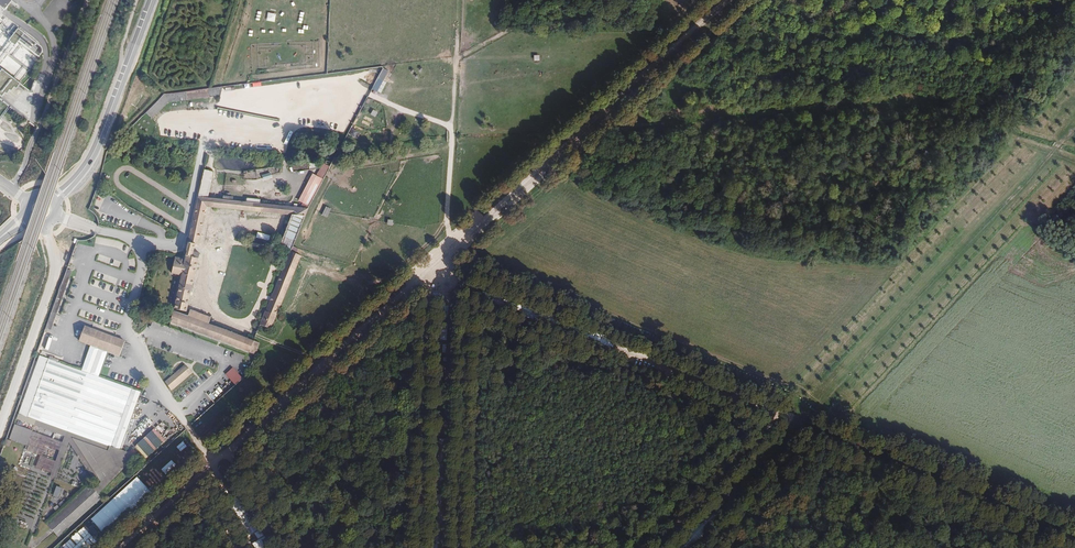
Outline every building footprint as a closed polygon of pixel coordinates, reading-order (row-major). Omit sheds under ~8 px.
[(5,0),(0,0),(0,6),(5,10),(10,4),(5,0)] [(276,22),(276,13),(268,13),(267,21),(276,22)] [(24,34),(18,29),(9,41),(15,46),(19,41),(24,34)] [(24,34),(19,41),(39,56),(42,53),(42,52),(42,51),(42,50),(42,49),(42,48),(42,47),(41,47),(24,34)] [(2,97),(5,93),(7,94),(10,91),(11,92),(14,88),(17,90),(21,85),(0,69),(0,95),(2,97)] [(384,69),(373,90),(381,94),(392,73),(384,69)] [(350,134),(355,137),(358,131),(353,128),(350,134)] [(330,167),(323,163),(320,169),(318,172),(316,176),(324,180),(325,177),(327,174),(330,167)] [(271,172),(262,175),(264,180),(273,177),(271,172)] [(316,176),(313,174),(299,201),(310,207),(324,180),(316,176)] [(199,245),(207,207),(208,198),(199,197),(197,204),(189,243),(199,245)] [(292,251),(309,209),(299,207),(284,206),(261,204),(246,202),(233,201),(223,200),(213,199),(212,208),(291,216),(279,245),(292,251)] [(322,215),(328,217),(332,209),(327,206),(322,215)] [(200,253),(197,252),(187,250),(185,260),(176,258),(172,274),(181,276),(175,309),(187,311),(200,253)] [(289,258),(259,331),(270,336),(300,262),(289,258)] [(71,272),(66,270),(46,329),(50,330),(71,272)] [(260,343),(254,341),(209,324),(211,317),(191,310),(189,317),(175,312),(170,322),(256,354),(260,343)] [(99,377),(108,352),(119,356),(124,341),(85,327),(80,341),(91,346),(82,372),(40,356),(19,414),(121,451),(142,392),(99,377)] [(192,372),(185,364),(165,382),(172,390),(192,372)] [(234,367),(226,374),(236,385),(243,378),(234,367)] [(159,415),(155,421),(160,425),(165,419),(159,415)] [(101,498),(90,485),(47,524),(58,536),(101,498)] [(57,486),(53,496),(59,498),(63,488),(57,486)]
